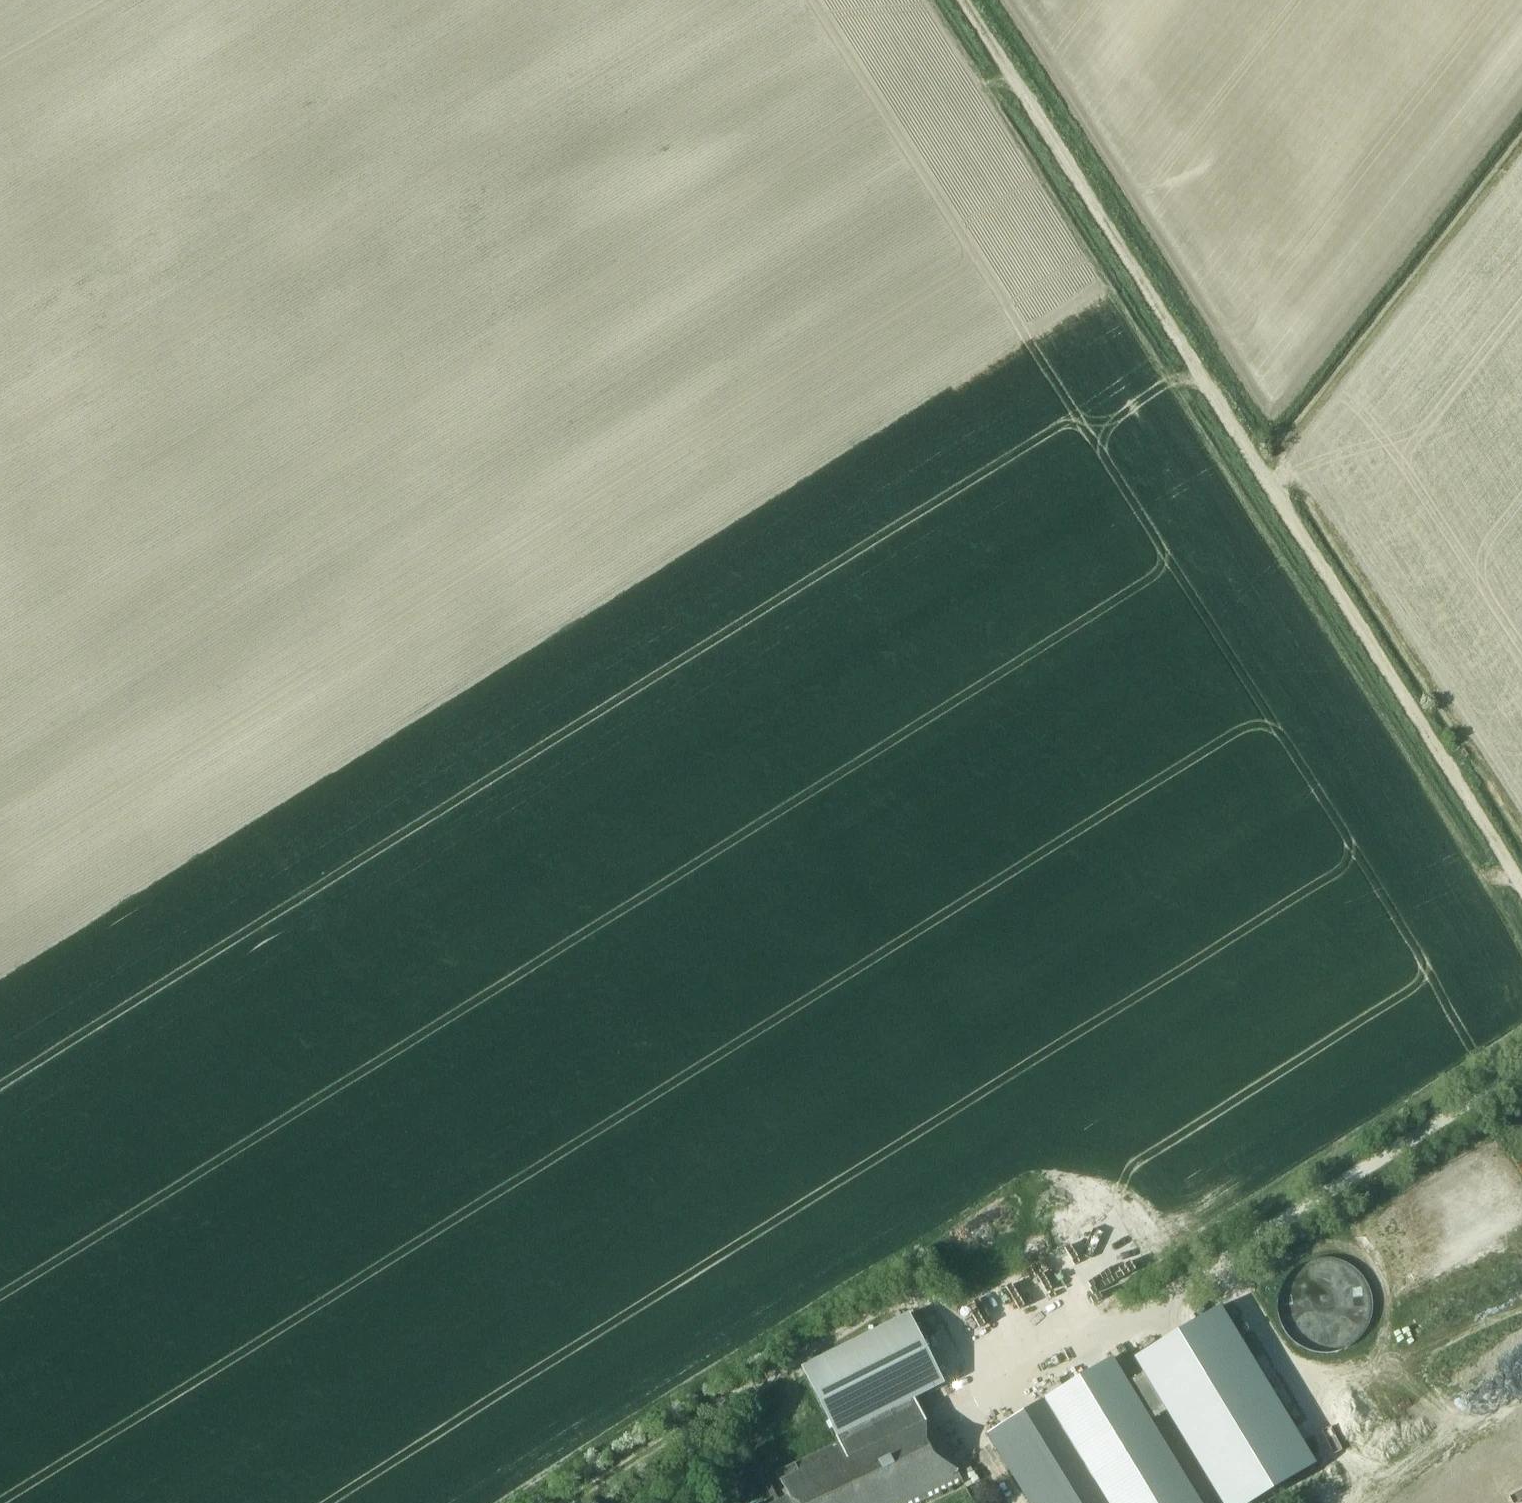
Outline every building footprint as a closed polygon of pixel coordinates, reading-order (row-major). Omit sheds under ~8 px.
[(1138,1365),(1222,1502),(1258,1502),(1317,1467),(1224,1313),(1138,1365)] [(803,1367),(839,1440),(928,1392),(944,1384),(909,1314),(803,1367)] [(1061,1394),(1128,1502),(1199,1502),(1148,1420),(1165,1409),(1143,1373),(1126,1383),(1111,1358),(1061,1394)] [(928,1392),(839,1440),(840,1441),(785,1469),(798,1496),(802,1502),(919,1502),(970,1477),(928,1392)] [(1028,1502),(1128,1502),(1061,1394),(986,1434),(1028,1502)]
